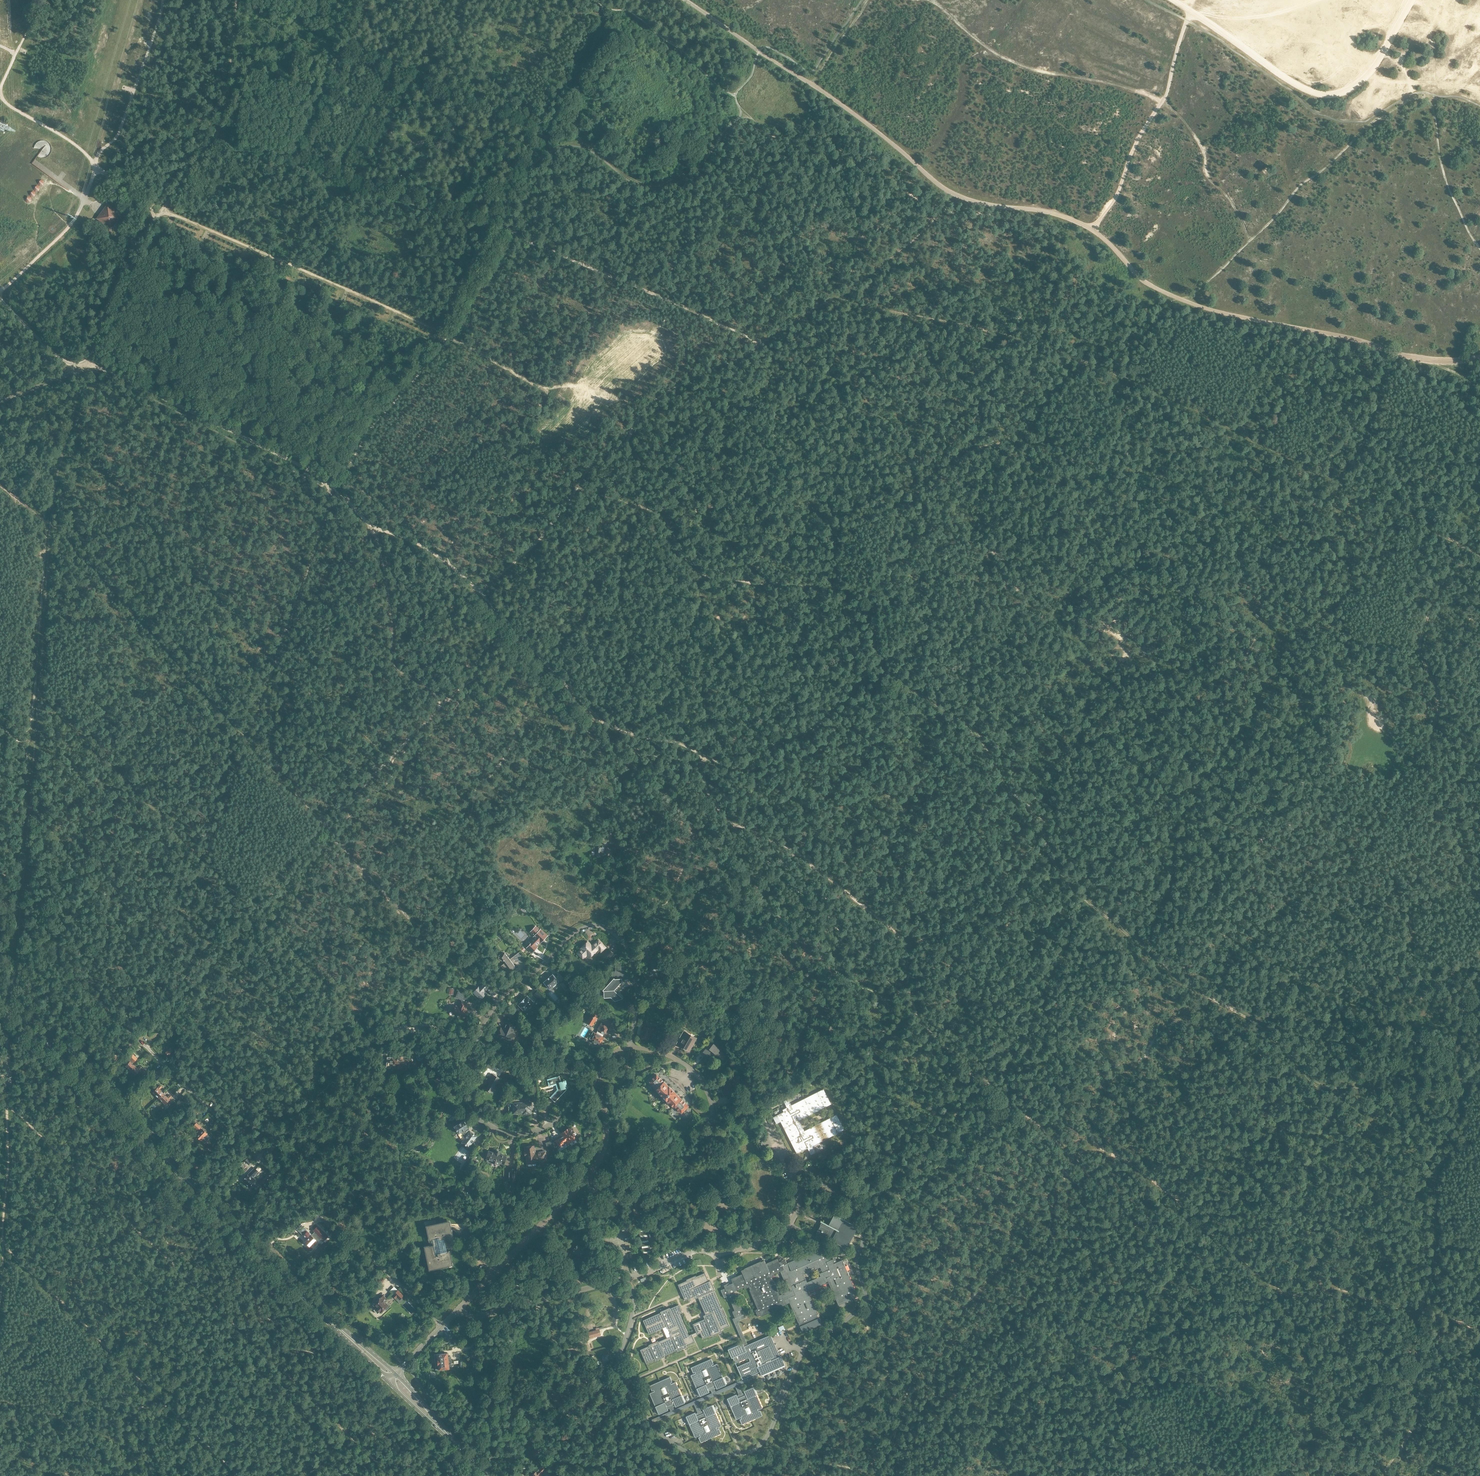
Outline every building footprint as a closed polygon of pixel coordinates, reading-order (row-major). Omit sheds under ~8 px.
[(98,218),(111,228),(121,215),(107,205),(98,218)] [(613,849),(605,847),(602,847),(602,848),(596,847),(595,856),(611,858),(612,855),(613,849)] [(577,856),(569,864),(573,868),(579,862),(580,863),(582,862),(580,860),(581,860),(577,856)] [(536,927),(531,932),(535,936),(531,940),(533,941),(527,948),(532,953),(538,947),(537,946),(545,938),(544,937),(546,934),(541,929),(540,931),(536,927)] [(591,945),(588,942),(581,949),(578,952),(578,954),(582,958),(584,958),(587,955),(589,958),(596,951),(598,949),(601,952),(605,947),(599,940),(592,947),(590,945),(591,945)] [(609,949),(602,956),(606,960),(613,954),(609,949)] [(506,954),(504,956),(504,955),(501,954),(499,956),(499,958),(500,960),(504,960),(504,961),(504,960),(506,962),(500,966),(506,971),(507,970),(507,969),(508,968),(508,967),(509,966),(510,966),(511,965),(511,964),(513,964),(514,963),(515,963),(516,962),(517,962),(518,962),(519,962),(520,962),(521,962),(522,962),(524,963),(519,952),(510,959),(508,957),(509,957),(509,956),(509,955),(509,954),(508,954),(507,954),(506,954)] [(550,989),(553,987),(556,985),(556,984),(559,981),(553,974),(543,982),(550,989)] [(614,978),(603,990),(604,991),(604,995),(609,995),(610,994),(613,997),(612,998),(615,1001),(620,999),(620,997),(613,991),(621,982),(621,979),(615,979),(614,978)] [(571,986),(565,979),(560,983),(566,990),(571,986)] [(488,987),(484,983),(482,981),(478,986),(479,986),(473,992),(481,999),(486,994),(484,992),(488,987)] [(459,990),(456,997),(462,1000),(464,995),(459,990)] [(537,990),(533,995),(540,1002),(544,997),(537,990)] [(525,1011),(528,1008),(529,1009),(530,1008),(531,1008),(531,1007),(531,1006),(531,1005),(534,1002),(527,996),(525,999),(524,998),(520,1002),(521,1002),(519,1005),(525,1011)] [(461,1018),(461,1016),(464,1017),(467,1011),(464,1010),(467,1004),(461,1002),(459,1008),(457,1007),(455,1013),(458,1014),(457,1016),(458,1017),(459,1018),(461,1018)] [(586,1023),(593,1026),(597,1019),(600,1015),(592,1011),(590,1015),(591,1015),(586,1023)] [(504,1040),(504,1039),(506,1039),(506,1040),(512,1042),(516,1034),(512,1032),(515,1026),(507,1023),(504,1030),(501,1028),(498,1036),(500,1037),(500,1039),(500,1040),(501,1040),(502,1041),(504,1040)] [(604,1035),(609,1026),(605,1024),(604,1026),(601,1024),(598,1029),(598,1030),(596,1033),(593,1031),(589,1039),(600,1044),(604,1037),(602,1036),(604,1034),(604,1035)] [(654,1034),(654,1032),(655,1032),(656,1027),(655,1027),(655,1029),(643,1027),(642,1027),(641,1030),(642,1030),(640,1038),(651,1040),(652,1039),(653,1040),(655,1034),(654,1034)] [(691,1035),(683,1031),(679,1039),(682,1041),(681,1043),(683,1044),(681,1047),(688,1050),(690,1046),(691,1047),(694,1041),(689,1038),(691,1035)] [(708,1047),(703,1053),(706,1055),(706,1056),(708,1058),(712,1054),(722,1062),(726,1057),(725,1057),(726,1056),(718,1049),(719,1048),(713,1044),(712,1045),(710,1044),(708,1047)] [(415,1060),(418,1064),(425,1058),(421,1054),(415,1060)] [(403,1057),(399,1056),(399,1059),(392,1058),(391,1066),(396,1066),(395,1068),(402,1069),(402,1067),(409,1068),(409,1060),(403,1059),(403,1057)] [(132,1059),(130,1061),(125,1066),(130,1070),(134,1066),(132,1063),(135,1061),(132,1059)] [(139,1065),(137,1068),(134,1066),(130,1070),(135,1075),(142,1068),(139,1065)] [(499,1078),(492,1074),(488,1082),(490,1083),(486,1089),(493,1093),(494,1091),(496,1090),(495,1086),(499,1078)] [(657,1089),(664,1081),(662,1080),(657,1074),(650,1082),(657,1089)] [(733,1090),(732,1087),(737,1083),(736,1076),(727,1082),(728,1084),(724,1086),(725,1088),(724,1089),(725,1091),(724,1091),(729,1100),(735,1096),(731,1091),(733,1090)] [(560,1077),(550,1080),(552,1085),(557,1083),(559,1090),(551,1098),(555,1102),(566,1090),(566,1089),(566,1088),(564,1081),(561,1081),(560,1077)] [(666,1089),(669,1086),(664,1081),(657,1089),(656,1090),(660,1093),(662,1096),(667,1091),(666,1089)] [(160,1085),(157,1088),(152,1092),(158,1098),(163,1093),(159,1090),(162,1087),(160,1085)] [(673,1096),(676,1093),(669,1086),(669,1087),(669,1086),(666,1089),(667,1091),(662,1096),(663,1096),(662,1097),(662,1099),(664,1101),(666,1101),(667,1100),(672,1095),(673,1096)] [(778,1115),(773,1117),(777,1124),(781,1122),(797,1154),(808,1148),(809,1150),(811,1154),(815,1152),(813,1148),(812,1146),(844,1130),(837,1115),(804,1131),(803,1129),(800,1122),(799,1120),(831,1104),(823,1089),(791,1105),(790,1103),(788,1099),(784,1101),(786,1105),(787,1108),(783,1110),(784,1112),(778,1115)] [(170,1095),(167,1097),(163,1093),(158,1098),(165,1104),(169,1099),(171,1096),(170,1095)] [(673,1106),(681,1098),(676,1094),(677,1093),(676,1093),(673,1096),(672,1095),(667,1100),(670,1103),(673,1106)] [(681,1099),(681,1098),(673,1106),(673,1107),(674,1106),(682,1113),(689,1106),(681,1099)] [(516,1103),(512,1104),(513,1113),(523,1113),(524,1114),(530,1114),(530,1113),(530,1108),(532,1108),(531,1102),(520,1103),(520,1104),(516,1105),(516,1103)] [(463,1120),(454,1126),(459,1133),(461,1131),(465,1138),(464,1139),(470,1144),(476,1136),(470,1131),(469,1132),(467,1128),(468,1127),(463,1120)] [(196,1128),(199,1132),(196,1135),(201,1140),(208,1134),(199,1125),(196,1128)] [(556,1140),(553,1142),(554,1148),(555,1148),(559,1145),(559,1146),(566,1142),(568,1144),(576,1139),(574,1137),(575,1137),(569,1128),(562,1132),(564,1135),(562,1136),(559,1138),(556,1140)] [(536,1161),(546,1159),(545,1151),(535,1153),(534,1145),(532,1146),(531,1145),(528,1145),(528,1146),(525,1146),(525,1151),(524,1151),(525,1156),(526,1156),(527,1163),(536,1162),(536,1161)] [(500,1152),(496,1151),(495,1153),(488,1151),(486,1159),(492,1160),(491,1162),(498,1163),(498,1162),(504,1164),(506,1156),(499,1154),(500,1152)] [(509,1169),(509,1183),(516,1183),(517,1169),(509,1169)] [(242,1180),(250,1187),(256,1181),(253,1177),(257,1174),(252,1170),(242,1180)] [(263,1185),(265,1183),(269,1179),(265,1175),(259,1181),(263,1185)] [(720,1290),(723,1298),(726,1297),(727,1300),(730,1299),(735,1310),(732,1311),(735,1318),(744,1314),(734,1291),(744,1287),(745,1289),(749,1287),(750,1290),(749,1290),(758,1309),(756,1309),(756,1310),(755,1310),(757,1316),(761,1315),(761,1316),(762,1316),(767,1314),(767,1313),(767,1314),(772,1311),(773,1311),(778,1309),(779,1308),(779,1309),(784,1307),(784,1306),(784,1305),(789,1303),(798,1323),(798,1322),(799,1324),(800,1326),(803,1332),(822,1324),(819,1317),(818,1318),(817,1314),(818,1313),(808,1291),(829,1282),(838,1305),(858,1296),(842,1260),(833,1263),(832,1259),(831,1260),(824,1243),(827,1237),(831,1240),(846,1248),(857,1226),(834,1214),(828,1224),(820,1220),(820,1221),(823,1222),(821,1226),(820,1226),(816,1233),(824,1237),(820,1244),(819,1244),(821,1248),(786,1263),(785,1260),(782,1261),(782,1260),(778,1262),(777,1258),(765,1263),(764,1260),(761,1262),(761,1261),(744,1268),(744,1269),(741,1270),(743,1274),(731,1279),(733,1283),(727,1286),(726,1284),(724,1285),(725,1288),(720,1290)] [(430,1248),(426,1249),(429,1265),(431,1265),(432,1269),(448,1265),(448,1264),(452,1263),(449,1251),(447,1251),(446,1245),(450,1244),(450,1242),(452,1242),(450,1230),(451,1230),(451,1228),(450,1223),(448,1224),(448,1221),(431,1225),(431,1226),(427,1227),(430,1239),(432,1239),(434,1245),(430,1246),(429,1246),(430,1248)] [(638,1228),(644,1255),(651,1254),(645,1226),(638,1228)] [(313,1243),(314,1245),(318,1241),(316,1240),(320,1236),(315,1232),(312,1235),(308,1231),(303,1235),(308,1239),(305,1242),(310,1246),(313,1243)] [(573,1250),(572,1251),(571,1252),(574,1255),(575,1254),(576,1253),(579,1256),(582,1253),(583,1254),(586,1251),(578,1244),(577,1244),(576,1245),(576,1246),(573,1250)] [(649,1346),(640,1350),(641,1352),(644,1357),(646,1363),(655,1359),(656,1360),(660,1358),(660,1357),(677,1350),(678,1351),(682,1349),(682,1348),(695,1342),(692,1336),(700,1333),(703,1339),(712,1335),(712,1336),(722,1331),(721,1329),(729,1326),(725,1317),(727,1316),(723,1307),(722,1307),(714,1290),(715,1290),(711,1280),(709,1281),(705,1272),(696,1276),(695,1275),(686,1279),(687,1280),(678,1284),(685,1300),(694,1296),(695,1298),(698,1297),(705,1314),(703,1315),(705,1319),(693,1324),(696,1332),(692,1334),(688,1336),(679,1314),(682,1312),(679,1305),(666,1310),(665,1309),(661,1311),(661,1312),(643,1320),(649,1334),(667,1326),(668,1329),(669,1329),(671,1333),(670,1333),(671,1336),(658,1342),(658,1341),(649,1345),(649,1346)] [(730,1281),(727,1275),(722,1278),(725,1284),(730,1281)] [(400,1299),(403,1295),(398,1290),(394,1294),(395,1294),(393,1296),(396,1298),(397,1297),(400,1299)] [(385,1301),(386,1300),(387,1299),(384,1295),(381,1297),(374,1304),(376,1307),(374,1310),(378,1314),(380,1311),(381,1312),(385,1308),(386,1310),(390,1307),(388,1305),(385,1301)] [(742,1344),(728,1350),(730,1353),(732,1358),(733,1358),(735,1363),(748,1357),(750,1361),(737,1367),(742,1379),(760,1371),(760,1372),(761,1374),(761,1375),(784,1365),(785,1364),(781,1356),(780,1356),(771,1335),(770,1335),(748,1345),(738,1324),(740,1320),(746,1317),(745,1314),(744,1314),(735,1318),(732,1319),(739,1333),(740,1336),(744,1344),(743,1345),(742,1343),(742,1344)] [(756,1328),(749,1330),(750,1333),(746,1334),(747,1336),(751,1334),(752,1336),(758,1334),(756,1328)] [(596,1330),(588,1332),(589,1335),(589,1338),(601,1335),(599,1329),(596,1330)] [(437,1354),(434,1354),(436,1369),(439,1369),(449,1368),(452,1368),(451,1357),(448,1357),(447,1353),(437,1354)] [(717,1364),(712,1366),(712,1365),(713,1364),(711,1359),(691,1368),(693,1373),(695,1372),(696,1373),(691,1375),(700,1396),(709,1392),(708,1388),(715,1385),(717,1389),(726,1385),(717,1364)] [(676,1382),(671,1384),(671,1383),(673,1382),(670,1377),(650,1386),(652,1391),(654,1390),(655,1391),(650,1393),(659,1414),(668,1410),(667,1407),(674,1403),(676,1407),(685,1403),(676,1382)] [(758,1410),(763,1408),(753,1387),(744,1391),(746,1395),(738,1398),(737,1394),(727,1399),(737,1419),(741,1417),(742,1418),(740,1419),(742,1424),(753,1419),(763,1415),(760,1410),(759,1411),(758,1410)] [(717,1428),(722,1426),(712,1405),(703,1409),(705,1413),(697,1416),(696,1412),(686,1417),(696,1437),(700,1435),(701,1436),(699,1437),(701,1442),(722,1433),(719,1428),(717,1429),(717,1428)] [(535,1449),(532,1452),(535,1457),(540,1453),(538,1451),(537,1448),(536,1449),(535,1449)] [(541,1475),(546,1470),(542,1465),(532,1475),(542,1475),(541,1475)]
